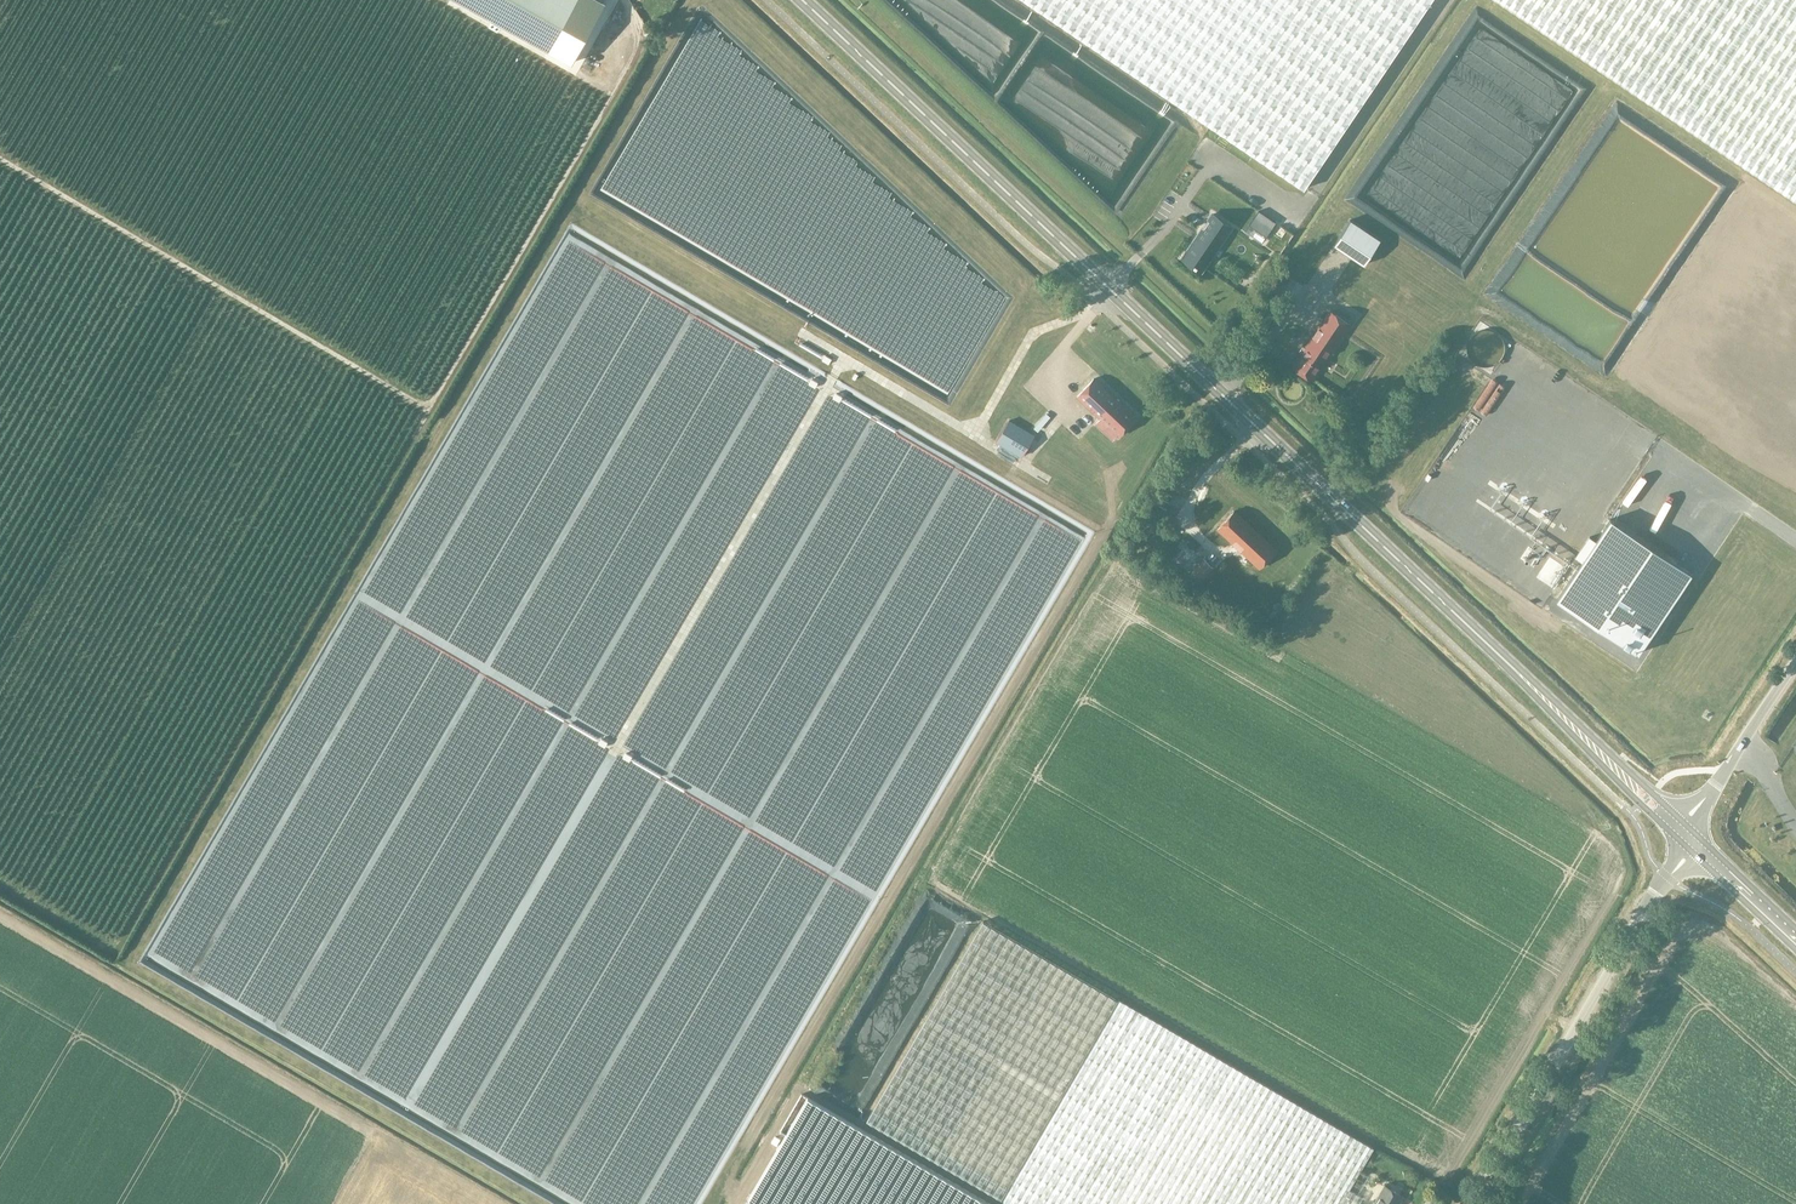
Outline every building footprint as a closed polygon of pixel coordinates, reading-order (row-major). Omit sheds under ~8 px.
[(572,62),(604,4),(597,0),(459,0),(572,62)] [(1431,0),(1025,0),(1303,189),(1431,0)] [(1795,200),(1795,0),(1497,0),(1795,200)] [(628,55),(635,42),(626,37),(619,50),(628,55)] [(1203,228),(1183,257),(1193,264),(1192,265),(1195,267),(1196,266),(1202,270),(1231,227),(1212,214),(1208,220),(1207,220),(1202,228),(1203,228)] [(1380,240),(1350,220),(1333,244),(1364,265),(1380,240)] [(1265,308),(1262,314),(1273,321),(1276,315),(1265,308)] [(1330,310),(1292,367),(1312,380),(1350,324),(1330,310)] [(1260,317),(1255,325),(1261,328),(1266,321),(1260,317)] [(1135,418),(1094,378),(1077,396),(1119,436),(1135,418)] [(1034,435),(1009,420),(996,441),(1022,456),(1034,435)] [(1049,439),(1052,443),(1067,429),(1063,425),(1049,439)] [(1156,503),(1143,525),(1153,531),(1166,509),(1156,503)] [(1234,511),(1217,528),(1259,568),(1276,550),(1234,511)] [(1610,519),(1556,600),(1636,654),(1690,573),(1610,519)] [(1204,560),(1190,574),(1199,583),(1204,578),(1203,577),(1212,567),(1204,560)] [(1007,1203),(1358,1203),(1345,1196),(1373,1148),(1118,1000),(1117,1001),(982,922),(867,1121),(1001,1199),(1001,1200),(1007,1203)] [(745,1203),(990,1203),(807,1097),(745,1203)] [(1401,1195),(1384,1185),(1373,1203),(1396,1203),(1401,1195)]
